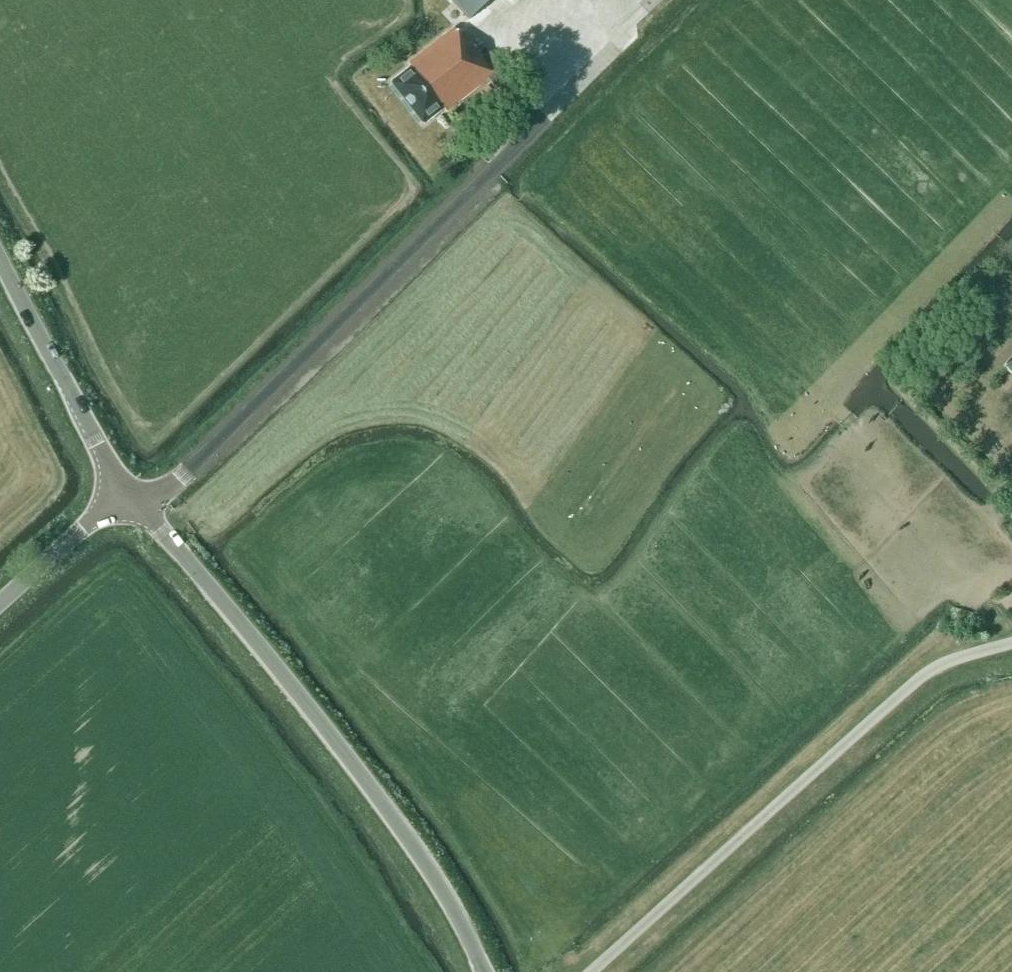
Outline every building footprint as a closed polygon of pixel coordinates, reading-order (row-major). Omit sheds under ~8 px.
[(469,18),(489,0),(452,0),(469,18)] [(444,109),(446,112),(488,79),(496,89),(510,78),(490,52),(483,57),(469,40),(466,42),(454,28),(408,64),(411,67),(390,83),(423,125),(444,109)]
